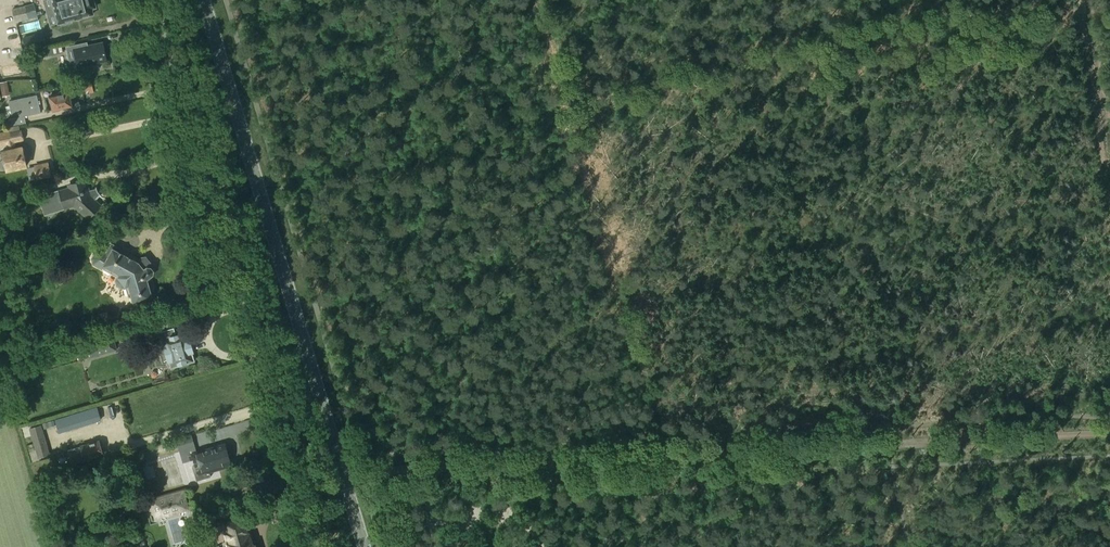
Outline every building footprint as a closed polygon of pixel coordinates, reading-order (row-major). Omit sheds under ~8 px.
[(88,0),(48,0),(51,10),(88,0)] [(51,10),(55,24),(57,24),(58,26),(68,23),(67,21),(90,14),(88,9),(92,7),(90,0),(88,0),(51,10)] [(31,4),(25,6),(13,9),(16,22),(34,17),(31,4)] [(34,48),(46,45),(42,32),(31,35),(34,48)] [(103,42),(74,48),(78,67),(107,61),(103,42)] [(34,59),(69,51),(67,44),(32,51),(34,59)] [(16,69),(2,70),(3,78),(17,77),(16,69)] [(7,80),(0,82),(0,83),(2,96),(10,95),(7,80)] [(55,110),(73,106),(70,91),(51,95),(55,110)] [(27,124),(25,117),(25,116),(41,112),(37,95),(10,101),(13,114),(19,113),(20,117),(15,118),(17,126),(20,125),(27,124)] [(7,143),(14,141),(23,139),(21,131),(0,136),(0,144),(7,143)] [(23,147),(15,149),(14,141),(7,143),(9,150),(3,152),(7,170),(27,166),(23,147)] [(48,163),(35,166),(38,178),(51,175),(48,163)] [(76,186),(58,191),(59,196),(41,201),(44,212),(79,203),(92,216),(101,207),(90,196),(85,179),(75,182),(76,186)] [(95,251),(92,258),(93,263),(118,276),(116,279),(118,288),(125,286),(129,297),(132,296),(134,304),(152,299),(150,291),(154,290),(150,277),(153,274),(153,270),(151,267),(147,267),(141,260),(111,243),(109,247),(95,251)] [(173,329),(155,335),(157,341),(162,340),(164,346),(163,346),(168,363),(169,362),(171,369),(194,362),(185,333),(175,336),(173,329)] [(59,432),(100,419),(96,406),(55,418),(59,432)] [(53,420),(42,423),(43,428),(55,425),(53,420)] [(40,425),(30,428),(39,457),(49,454),(40,425)] [(225,445),(197,453),(191,435),(177,439),(178,443),(172,445),(175,453),(180,451),(184,463),(193,460),(195,464),(192,467),(197,481),(211,476),(209,469),(228,463),(226,454),(227,454),(225,445)] [(103,454),(99,441),(68,450),(72,463),(103,454)] [(58,450),(51,452),(53,459),(60,456),(58,450)] [(228,484),(223,498),(232,501),(237,486),(228,484)] [(160,511),(179,506),(176,497),(158,502),(160,511)] [(244,517),(223,523),(230,546),(255,546),(255,545),(252,546),(249,535),(244,517)]
